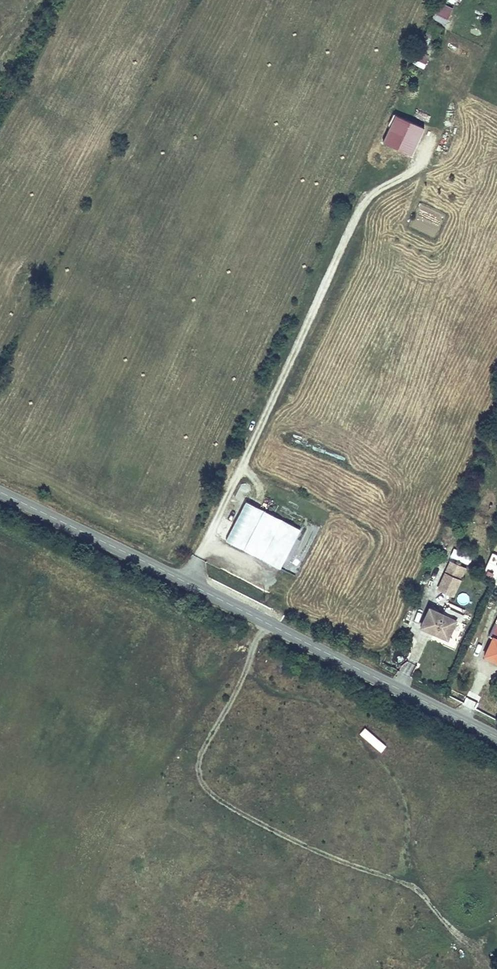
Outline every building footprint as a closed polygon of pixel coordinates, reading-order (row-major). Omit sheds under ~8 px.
[(448,25),(452,7),(437,3),(433,21),(448,25)] [(414,119),(427,123),(430,115),(416,110),(414,119)] [(397,115),(382,144),(410,158),(425,130),(397,115)] [(360,185),(365,187),(368,176),(363,174),(360,185)] [(226,541),(281,568),(301,528),(247,500),(226,541)] [(453,548),(450,556),(468,564),(472,556),(453,548)] [(436,588),(453,595),(465,567),(449,559),(436,588)] [(419,624),(448,638),(458,616),(429,603),(419,624)] [(495,620),(490,631),(492,632),(483,653),(496,659),(496,621),(495,620)] [(365,728),(359,734),(380,753),(386,747),(365,728)]
